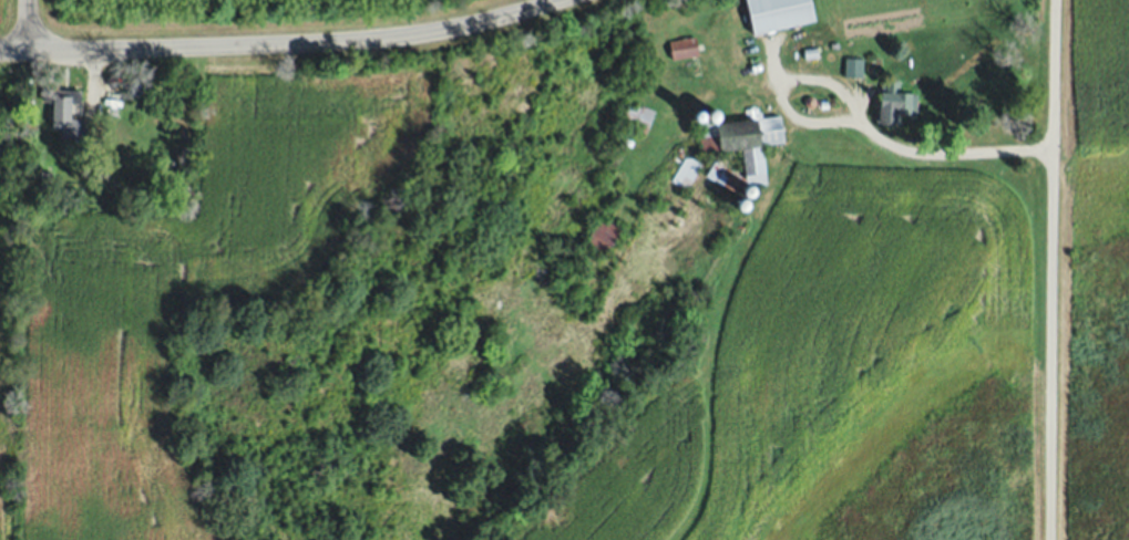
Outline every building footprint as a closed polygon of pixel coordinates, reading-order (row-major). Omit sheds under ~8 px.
[(753,33),(746,0),(810,0),(814,20),(753,33)] [(698,54),(670,59),(667,40),(695,35),(698,54)] [(803,50),(817,48),(818,58),(804,59),(803,50)] [(844,58),(862,59),(862,76),(844,76),(844,58)] [(911,91),(911,93),(917,94),(916,112),(911,112),(897,112),(897,122),(879,122),(879,120),(876,120),(877,105),(879,105),(880,103),(874,102),(874,98),(880,98),(880,92),(881,92),(881,80),(900,81),(899,91),(911,91)] [(81,89),(80,101),(71,101),(70,117),(94,124),(89,142),(65,135),(66,128),(59,128),(60,125),(52,125),(52,100),(43,100),(43,87),(81,89)] [(629,100),(655,110),(646,133),(619,123),(629,100)] [(702,111),(702,112),(704,112),(705,112),(705,111),(705,110),(706,108),(707,107),(708,106),(709,106),(710,106),(711,106),(712,106),(714,106),(714,107),(715,107),(716,108),(717,110),(717,111),(717,112),(718,113),(718,114),(717,114),(717,115),(717,116),(716,117),(715,118),(714,120),(745,115),(745,112),(760,110),(761,115),(781,112),(784,139),(762,143),(767,181),(755,184),(755,185),(756,185),(756,186),(756,187),(756,188),(756,189),(756,190),(755,190),(755,191),(753,193),(752,193),(752,194),(751,194),(750,194),(749,194),(748,194),(747,194),(746,194),(746,193),(745,193),(743,191),(741,190),(738,198),(739,197),(740,197),(741,197),(742,197),(743,197),(745,197),(746,198),(747,198),(747,199),(748,199),(748,200),(749,201),(749,202),(749,204),(749,205),(749,206),(748,207),(748,208),(747,208),(747,209),(746,209),(746,210),(745,210),(743,210),(742,211),(741,211),(740,210),(739,210),(738,210),(738,209),(737,209),(737,208),(736,208),(736,207),(735,206),(735,205),(735,204),(731,202),(737,193),(706,174),(715,158),(746,175),(741,145),(701,149),(698,121),(697,121),(696,121),(695,120),(694,120),(694,118),(692,117),(692,116),(692,115),(692,114),(692,113),(692,112),(694,112),(694,111),(695,111),(695,110),(696,110),(697,110),(698,110),(699,110),(700,110),(701,110),(701,111),(702,111)] [(670,180),(685,157),(702,156),(686,189),(670,180)] [(24,159),(37,159),(37,175),(24,175),(24,159)] [(622,226),(604,256),(583,242),(601,214),(622,226)]
